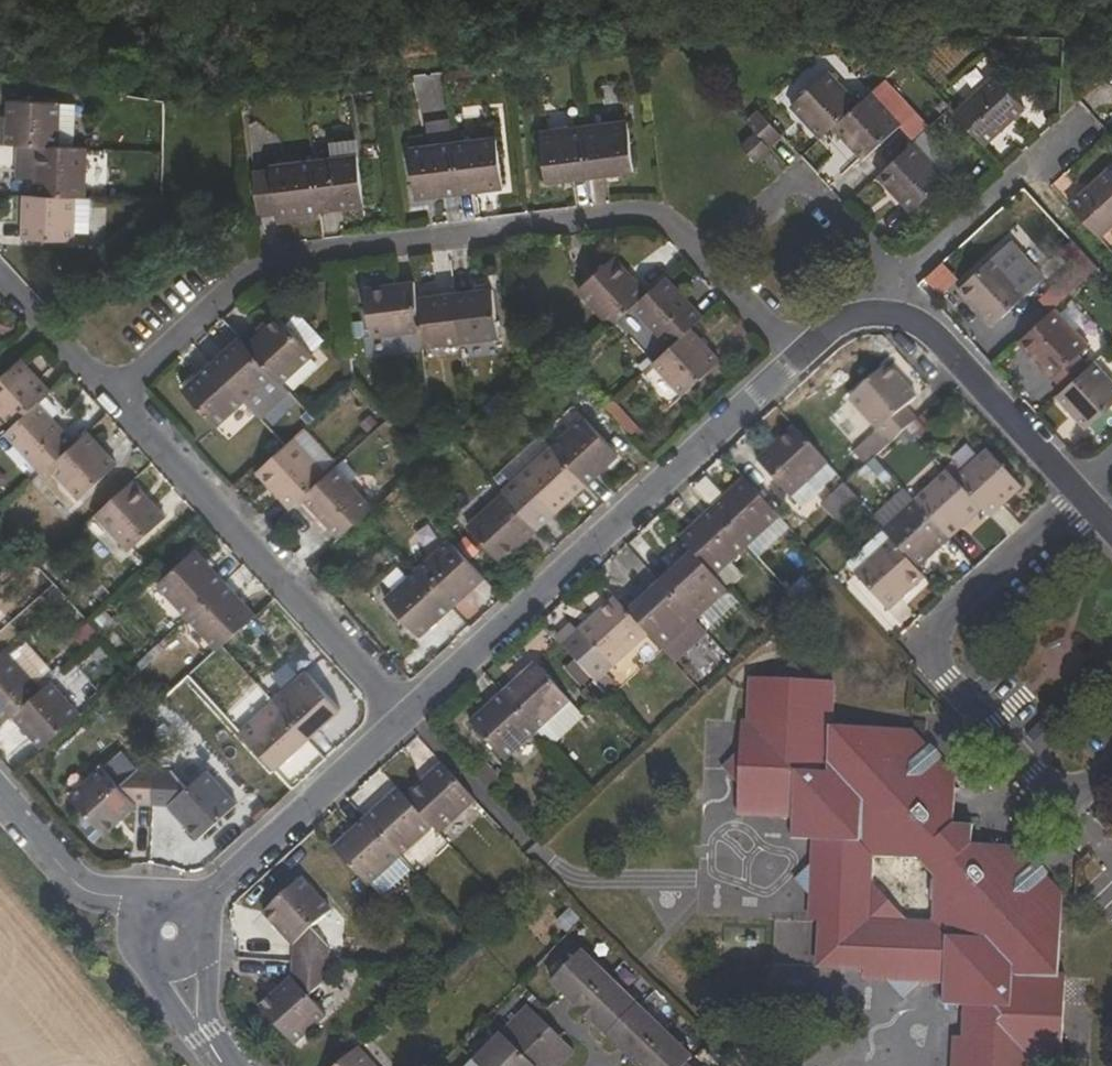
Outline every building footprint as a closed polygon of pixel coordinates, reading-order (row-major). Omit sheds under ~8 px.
[(828,70),(791,104),(820,135),(832,124),(857,101),(828,70)] [(995,75),(954,113),(984,145),(1025,109),(995,75)] [(864,159),(901,125),(869,90),(857,101),(832,124),(864,159)] [(10,114),(2,114),(1,143),(19,143),(36,144),(58,144),(60,101),(11,100),(10,114)] [(782,135),(757,108),(745,120),(749,124),(754,129),(770,147),(782,135)] [(633,169),(628,119),(584,125),(590,175),(633,169)] [(546,180),(590,175),(584,125),(540,131),(546,180)] [(739,144),(755,161),(770,147),(754,129),(739,144)] [(504,187),(498,137),(452,142),(458,192),(504,187)] [(947,177),(914,141),(878,174),(911,211),(947,177)] [(415,198),(458,192),(452,142),(410,147),(415,198)] [(17,175),(34,175),(36,144),(19,143),(17,175)] [(85,196),(87,146),(58,144),(36,144),(34,175),(33,194),(77,197),(85,196)] [(363,204),(358,155),(314,160),(320,210),(363,204)] [(274,193),(278,215),(320,210),(314,160),(271,166),(274,193)] [(1109,168),(1069,205),(1099,237),(1111,224),(1111,171),(1109,168)] [(77,197),(33,194),(24,194),(22,237),(75,239),(75,230),(77,197)] [(75,230),(90,230),(91,197),(85,196),(77,197),(75,230)] [(577,289),(610,326),(619,316),(646,291),(614,255),(577,289)] [(992,324),(1027,292),(994,255),(958,288),(992,324)] [(942,262),(925,278),(940,293),(956,276),(942,262)] [(645,345),(658,333),(669,345),(690,327),(701,316),(664,275),(646,291),(619,316),(645,345)] [(420,330),(417,297),(415,280),(364,286),(370,336),(420,330)] [(499,336),(494,287),(454,292),(460,341),(499,336)] [(422,345),(460,341),(454,292),(417,297),(420,330),(422,345)] [(1054,307),(1019,340),(1063,390),(1090,365),(1079,353),(1088,345),(1054,307)] [(285,322),(279,315),(247,343),(273,372),(282,382),(306,360),(313,353),(312,351),(311,350),(324,337),(299,310),(285,322)] [(682,395),(720,359),(690,327),(669,345),(653,361),(682,395)] [(273,372),(247,343),(239,335),(210,362),(244,399),(273,372)] [(344,381),(352,381),(355,381),(352,353),(342,354),(344,381)] [(22,356),(0,375),(0,407),(13,422),(39,400),(51,389),(22,356)] [(1063,390),(1058,395),(1087,428),(1111,405),(1111,381),(1095,361),(1090,365),(1063,390)] [(215,425),(244,399),(210,362),(182,388),(215,425)] [(887,363),(850,398),(885,435),(891,442),(907,427),(917,419),(918,417),(907,405),(917,396),(887,363)] [(642,431),(613,398),(604,406),(634,439),(642,431)] [(50,463),(75,440),(39,400),(13,422),(6,428),(42,472),(50,463)] [(582,416),(550,445),(584,483),(616,454),(582,416)] [(916,437),(925,428),(917,419),(907,427),(916,437)] [(795,424),(757,459),(790,495),(827,461),(795,424)] [(118,462),(88,429),(75,440),(50,463),(81,497),(118,462)] [(257,470),(290,506),(301,496),(326,473),(294,435),(284,444),(257,470)] [(885,435),(869,451),(876,457),(891,442),(885,435)] [(504,490),(537,527),(584,483),(550,445),(502,488),(504,490)] [(1022,487),(988,449),(955,480),(980,509),(988,517),(1022,487)] [(790,495),(799,506),(837,472),(827,461),(790,495)] [(371,506),(334,465),(326,473),(301,496),(338,537),(367,511),(371,506)] [(955,480),(947,470),(915,501),(948,539),(980,509),(955,480)] [(780,515),(746,477),(712,508),(746,546),(780,515)] [(166,515),(132,478),(96,511),(130,548),(166,515)] [(849,486),(835,499),(848,515),(858,505),(863,501),(849,486)] [(468,524),(500,560),(537,527),(504,490),(468,524)] [(915,501),(882,530),(891,540),(917,568),(948,539),(915,501)] [(712,508),(678,537),(692,552),(714,575),(746,546),(712,508)] [(484,575),(450,536),(417,567),(451,605),(484,575)] [(855,573),(888,610),(924,577),(917,568),(891,540),(855,573)] [(196,548),(159,582),(187,614),(225,580),(196,548)] [(714,575),(692,552),(660,581),(695,619),(727,590),(714,575)] [(384,597),(418,635),(451,605),(417,567),(384,597)] [(218,648),(226,641),(256,614),(225,580),(187,614),(218,648)] [(475,613),(498,595),(486,580),(463,597),(475,613)] [(649,632),(663,649),(695,619),(660,581),(629,610),(649,632)] [(578,630),(611,666),(649,632),(629,610),(615,596),(578,630)] [(0,655),(0,716),(4,721),(12,713),(42,687),(7,648),(0,655)] [(581,685),(591,676),(574,657),(564,667),(581,685)] [(1032,1061),(1062,1061),(1065,976),(1059,976),(1064,895),(1042,871),(1038,874),(1028,864),(1032,861),(1018,846),(973,843),(974,825),(955,824),(957,779),(936,756),(932,758),(924,749),(927,746),(910,728),(833,726),(835,681),(811,679),(792,659),(771,679),(750,678),(748,715),(742,715),(736,817),(792,820),(792,839),(811,840),(810,864),(794,880),(809,896),(808,921),(820,921),(817,969),(864,970),(863,981),(887,981),(903,998),(920,982),(943,983),(942,1004),(963,1005),(962,1036),(954,1036),(952,1065),(1031,1065),(1032,1061)] [(536,662),(503,692),(536,729),(569,699),(536,662)] [(339,707),(306,670),(275,698),(308,737),(339,707)] [(42,687),(12,713),(42,747),(80,712),(49,678),(42,687)] [(581,692),(592,705),(606,692),(595,679),(581,692)] [(471,721),(504,758),(536,729),(503,692),(471,721)] [(275,698),(241,730),(275,768),(308,737),(275,698)] [(103,832),(135,803),(153,803),(155,766),(156,752),(139,751),(138,766),(120,781),(103,763),(69,794),(103,832)] [(432,824),(439,832),(474,798),(441,762),(405,794),(432,824)] [(505,782),(487,762),(475,772),(494,793),(505,782)] [(167,767),(155,766),(153,803),(169,804),(198,837),(236,802),(206,770),(187,788),(167,767)] [(405,794),(398,787),(365,817),(399,855),(432,824),(405,794)] [(332,847),(367,885),(399,855),(365,817),(332,847)] [(264,912),(294,944),(294,961),(328,963),(329,947),(313,930),(332,911),(301,878),(264,912)] [(688,1065),(694,1057),(582,950),(552,982),(638,1065),(689,1065),(688,1065)] [(311,997),(327,981),(328,963),(294,961),(293,976),(260,1005),(294,1044),(326,1013),(311,997)] [(575,1051),(528,1006),(475,1060),(481,1065),(561,1065),(575,1051)] [(357,1046),(335,1065),(375,1065),(357,1046)]
